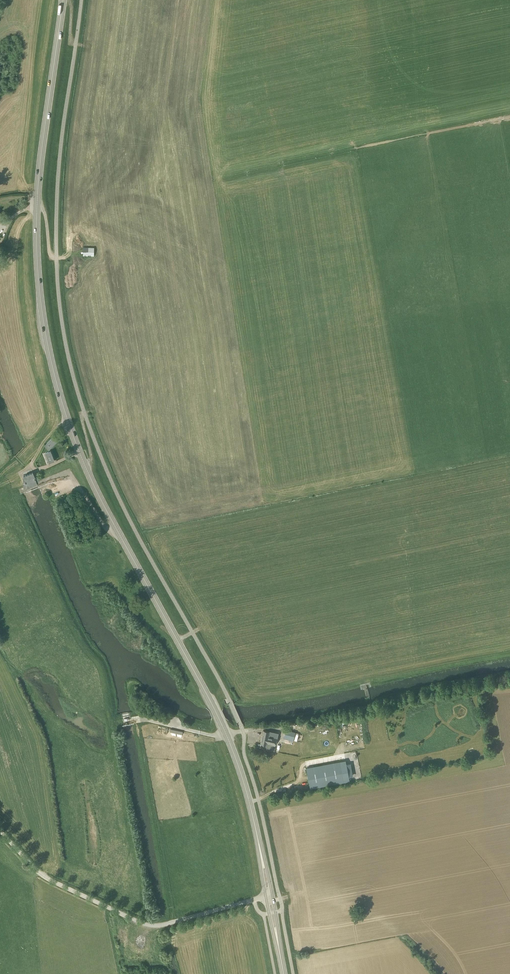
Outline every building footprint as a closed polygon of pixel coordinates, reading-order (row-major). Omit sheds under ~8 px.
[(93,256),(94,248),(83,247),(83,256),(93,256)] [(44,446),(48,450),(57,442),(53,437),(44,446)] [(54,460),(50,451),(45,453),(49,462),(54,460)] [(23,476),(25,482),(27,486),(27,487),(37,483),(36,482),(34,478),(32,473),(23,476)] [(275,746),(277,736),(268,734),(269,732),(263,730),(260,743),(264,744),(275,746)] [(293,741),(295,733),(286,731),(284,738),(293,741)] [(310,788),(349,780),(345,761),(306,768),(310,788)]
